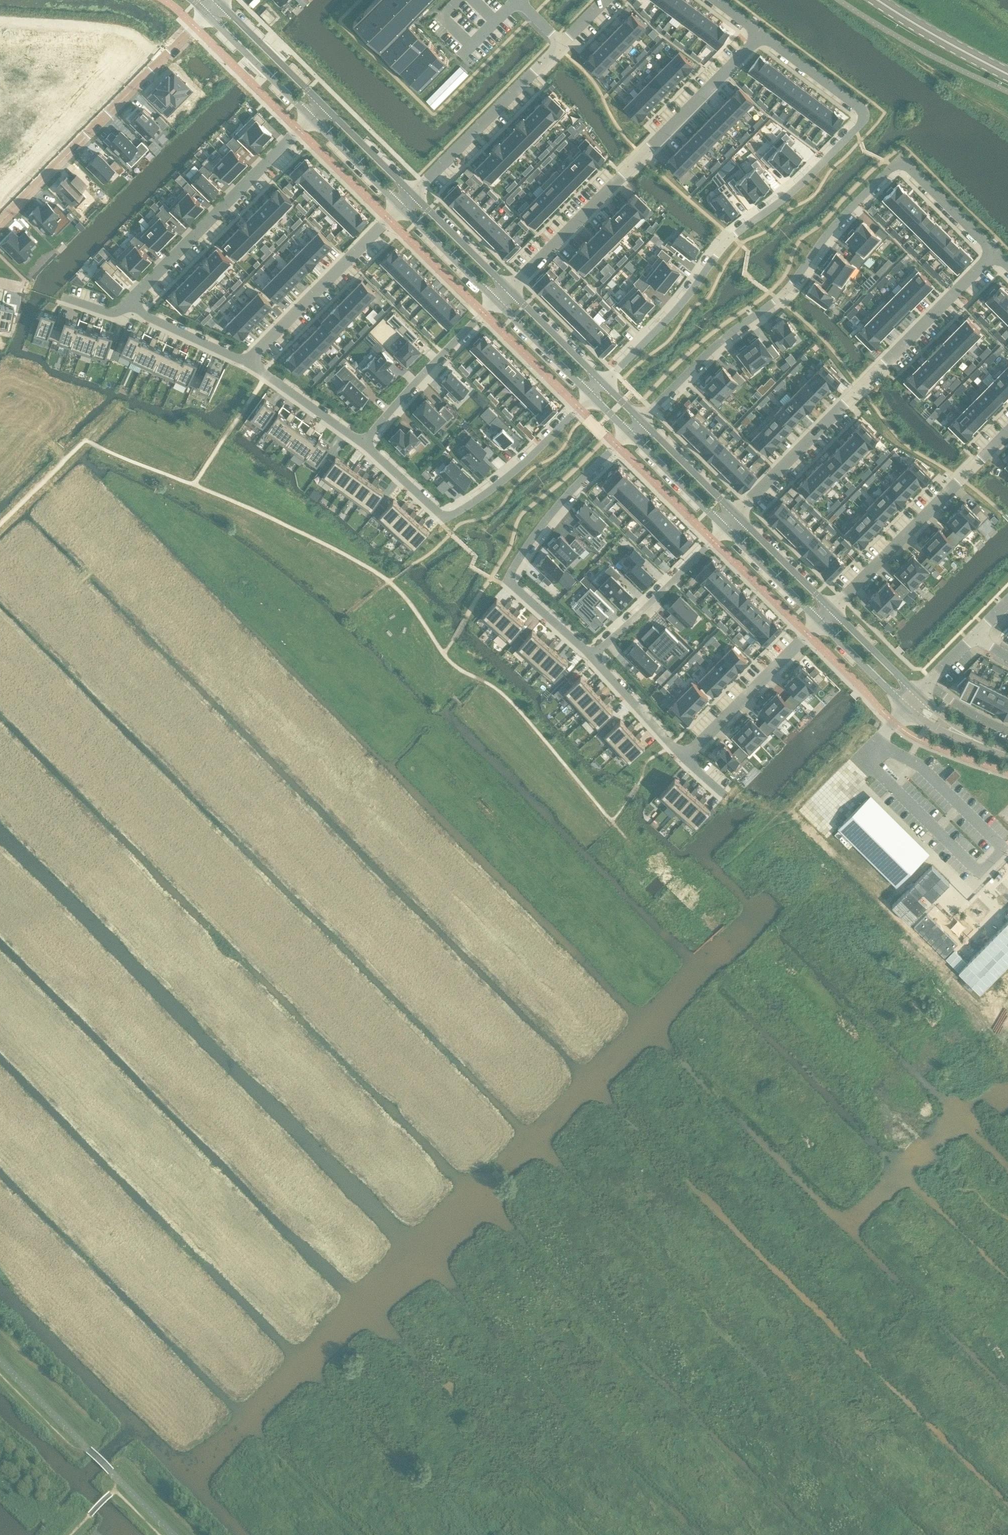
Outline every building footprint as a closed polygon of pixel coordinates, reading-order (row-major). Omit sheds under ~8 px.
[(354,21),(367,34),(369,33),(374,39),(373,40),(390,57),(392,56),(402,66),(400,67),(411,78),(413,77),(418,82),(416,83),(421,88),(449,60),(444,55),(443,56),(438,51),(439,50),(428,39),(427,41),(417,30),(418,29),(410,21),(416,15),(414,14),(426,2),(427,3),(430,0),(377,0),(376,2),(375,0),(364,11),(365,13),(360,18),(358,17),(354,21)] [(665,8),(673,14),(684,0),(671,0),(665,8)] [(669,21),(677,27),(682,21),(694,5),(687,0),(684,0),(673,14),(669,21)] [(694,5),(682,21),(691,27),(702,12),(694,5)] [(267,8),(261,14),(270,23),(276,17),(267,8)] [(702,12),(691,27),(699,34),(711,18),(702,12)] [(632,13),(624,21),(638,35),(646,27),(632,13)] [(711,18),(699,34),(708,40),(720,25),(711,18)] [(624,21),(616,29),(630,43),(638,35),(624,21)] [(720,25),(708,40),(717,47),(729,31),(720,25)] [(616,29),(609,37),(622,50),(630,43),(616,29)] [(8,58),(9,37),(0,36),(0,58),(8,58)] [(8,58),(7,61),(20,61),(20,60),(19,60),(21,38),(21,37),(9,37),(8,58)] [(609,37),(601,44),(615,58),(622,50),(609,37)] [(21,38),(19,60),(20,60),(30,61),(31,61),(32,39),(21,38)] [(30,61),(30,63),(42,64),(43,40),(32,39),(31,61),(30,61)] [(55,40),(53,63),(54,63),(65,64),(66,40),(54,39),(54,40),(55,40)] [(43,40),(42,64),(54,65),(54,63),(53,63),(55,40),(54,40),(43,40)] [(66,40),(65,64),(77,65),(79,41),(66,40)] [(89,54),(83,64),(100,74),(114,50),(113,49),(103,43),(95,57),(89,54)] [(601,44),(593,52),(607,66),(615,58),(601,44)] [(114,50),(100,74),(116,83),(122,73),(116,70),(125,56),(114,49),(113,49),(114,50)] [(671,59),(685,73),(693,65),(679,51),(671,59)] [(593,52),(585,60),(590,64),(588,66),(593,71),(595,70),(599,74),(607,66),(593,52)] [(760,55),(749,70),(757,77),(769,61),(760,55)] [(677,80),(685,73),(671,59),(663,67),(677,80)] [(769,61),(757,77),(765,83),(777,67),(769,61)] [(460,66),(426,100),(434,108),(468,74),(460,66)] [(663,67),(656,75),(669,88),(677,80),(663,67)] [(777,67),(765,83),(774,89),(785,74),(777,67)] [(161,94),(153,102),(168,117),(168,116),(163,111),(174,99),(177,102),(186,92),(184,90),(188,85),(186,84),(187,83),(186,82),(186,83),(178,75),(178,74),(177,75),(175,73),(171,77),(169,75),(168,77),(167,76),(166,77),(167,78),(162,83),(161,82),(161,83),(160,85),(161,87),(157,91),(161,94)] [(785,74),(774,89),(782,95),(793,80),(785,74)] [(656,75),(648,82),(662,96),(669,88),(656,75)] [(793,80),(782,95),(790,101),(802,86),(793,80)] [(640,90),(654,104),(662,96),(648,82),(640,90)] [(802,86),(790,101),(798,107),(810,92),(802,86)] [(739,88),(732,95),(746,109),(753,102),(739,88)] [(640,90),(632,98),(646,112),(654,104),(640,90)] [(810,92),(798,107),(806,114),(818,98),(810,92)] [(549,94),(541,102),(559,120),(567,111),(559,104),(560,103),(555,97),(554,98),(549,94)] [(732,95),(725,103),(739,116),(746,109),(732,95)] [(632,98),(625,106),(629,110),(627,111),(629,113),(633,117),(634,115),(639,119),(646,112),(632,98)] [(818,98),(806,114),(814,120),(826,104),(818,98)] [(541,102),(533,110),(549,126),(550,128),(559,120),(541,102)] [(725,103),(718,110),(731,124),(739,116),(725,103)] [(826,104),(814,120),(823,126),(834,110),(826,104)] [(143,108),(132,120),(148,137),(159,125),(164,130),(169,125),(160,115),(155,120),(143,108)] [(525,118),(541,134),(549,126),(533,110),(525,118)] [(718,110),(710,117),(724,131),(731,124),(718,110)] [(834,110),(823,126),(831,132),(843,117),(834,110)] [(258,111),(245,124),(263,143),(265,141),(265,142),(271,136),(270,135),(272,134),(262,124),(267,120),(258,111)] [(35,129),(51,145),(52,145),(60,137),(49,125),(53,121),(45,112),(40,117),(43,121),(35,129)] [(524,117),(516,125),(517,127),(517,126),(531,140),(531,141),(534,144),(543,135),(541,134),(525,118),(524,117)] [(710,117),(703,125),(717,138),(724,131),(710,117)] [(245,124),(231,138),(240,146),(245,142),(254,151),(263,143),(245,124)] [(572,124),(567,128),(572,133),(576,128),(572,124)] [(32,125),(19,139),(27,147),(31,143),(43,155),(52,146),(52,145),(51,145),(35,129),(32,125)] [(703,125),(696,132),(710,146),(717,138),(703,125)] [(517,127),(509,135),(523,149),(523,148),(531,141),(531,140),(517,126),(517,127)] [(111,132),(105,139),(126,160),(137,149),(143,154),(149,148),(142,141),(136,147),(121,131),(116,136),(111,132)] [(696,132),(689,139),(702,153),(710,146),(696,132)] [(777,148),(794,165),(795,164),(796,165),(802,159),(801,158),(803,157),(791,145),(795,141),(786,132),(782,137),(785,140),(777,148)] [(501,142),(501,143),(515,157),(517,159),(525,150),(523,148),(523,149),(509,135),(501,142)] [(224,156),(223,156),(238,171),(240,169),(241,170),(246,165),(245,164),(247,162),(236,151),(240,146),(231,138),(227,142),(232,147),(224,156)] [(10,155),(9,156),(25,171),(34,162),(23,151),(27,147),(19,139),(14,144),(18,147),(10,155)] [(689,139),(681,147),(695,160),(702,153),(689,139)] [(500,141),(491,150),(493,151),(507,165),(515,157),(501,143),(501,142),(500,141)] [(583,150),(597,164),(605,156),(600,152),(601,151),(595,146),(590,142),(583,150)] [(774,145),(761,158),(770,167),(774,163),(786,174),(787,173),(787,174),(794,167),(793,166),(794,165),(777,148),(774,145)] [(681,147),(674,154),(688,168),(695,160),(681,147)] [(581,148),(573,156),(575,158),(589,172),(597,164),(583,150),(581,148)] [(208,157),(203,162),(204,164),(213,172),(217,168),(230,180),(231,178),(232,179),(237,173),(238,171),(223,156),(224,156),(220,152),(220,153),(216,149),(208,157)] [(493,151),(485,159),(499,173),(507,165),(493,151)] [(99,153),(88,164),(104,180),(115,169),(119,173),(124,169),(116,160),(111,165),(99,153)] [(674,154),(667,161),(671,165),(669,167),(675,172),(676,171),(680,175),(688,168),(674,154)] [(296,167),(292,172),(300,179),(314,165),(306,157),(302,162),(301,161),(295,167),(296,167)] [(575,158),(567,165),(582,179),(589,172),(575,158)] [(485,159),(477,167),(491,181),(499,173),(485,159)] [(755,167),(745,174),(760,193),(762,192),(762,193),(769,188),(769,187),(770,186),(760,173),(765,170),(757,159),(752,163),(755,167)] [(8,188),(17,179),(0,162),(0,180),(8,188)] [(195,164),(186,173),(190,178),(210,197),(212,195),(212,196),(218,190),(217,189),(219,188),(208,177),(213,172),(204,164),(200,168),(195,164)] [(314,165),(300,179),(307,187),(322,173),(314,165)] [(560,173),(574,187),(582,179),(567,165),(560,173)] [(468,167),(464,171),(470,177),(474,173),(468,167)] [(557,169),(549,177),(566,195),(574,187),(560,173),(557,169)] [(307,187),(304,190),(312,198),(315,195),(329,180),(322,173),(307,187)] [(530,174),(526,178),(530,183),(535,178),(533,177),(530,174)] [(733,177),(728,181),(736,192),(741,188),(751,201),(752,200),(753,200),(760,195),(759,194),(760,193),(745,174),(736,181),(733,177)] [(67,177),(57,187),(76,207),(86,197),(80,191),(86,185),(77,175),(71,181),(67,177)] [(549,177),(541,185),(544,189),(545,188),(559,202),(566,195),(549,177)] [(329,180),(315,195),(323,202),(338,187),(337,188),(329,180)] [(185,188),(176,197),(178,198),(195,215),(197,213),(197,214),(203,208),(202,207),(204,206),(192,194),(197,190),(188,181),(184,186),(185,188)] [(722,192),(712,200),(718,207),(716,208),(723,217),(724,216),(727,218),(729,217),(729,218),(734,214),(733,213),(738,210),(728,197),(733,194),(724,182),(718,187),(722,192)] [(449,192),(446,196),(454,204),(466,191),(458,183),(455,186),(454,186),(448,191),(449,192)] [(888,193),(884,198),(892,206),(890,208),(891,208),(907,192),(899,184),(898,184),(898,183),(893,188),(891,186),(887,191),(888,193)] [(323,202),(319,205),(327,213),(346,194),(338,187),(323,202)] [(279,188),(270,196),(284,210),(285,210),(293,202),(279,188)] [(544,189),(537,196),(551,210),(559,202),(545,188),(544,189)] [(511,194),(507,198),(507,201),(510,204),(515,198),(514,197),(518,192),(515,190),(511,194)] [(466,191),(454,204),(461,211),(474,198),(466,191)] [(907,192),(891,208),(899,216),(915,200),(907,192)] [(636,193),(627,201),(642,215),(650,207),(646,202),(641,196),(640,197),(636,193)] [(346,194),(327,213),(335,221),(338,218),(338,217),(352,203),(345,196),(346,195),(346,194)] [(270,196),(263,204),(278,220),(286,212),(285,210),(284,210),(270,196)] [(530,203),(529,204),(544,218),(551,210),(537,196),(530,203)] [(165,202),(160,206),(162,208),(170,217),(175,212),(186,223),(195,215),(178,198),(170,207),(165,202)] [(474,198),(461,211),(469,219),(482,206),(474,198)] [(526,200),(518,208),(536,226),(544,218),(529,204),(530,203),(526,200)] [(915,200),(899,216),(907,224),(923,208),(915,200)] [(627,201),(619,209),(634,223),(642,215),(627,201)] [(352,203),(338,217),(338,218),(346,225),(360,211),(352,203)] [(40,204),(29,215),(47,233),(52,228),(57,233),(71,219),(67,216),(56,205),(53,209),(48,204),(44,208),(40,204)] [(263,204),(255,212),(271,227),(278,220),(263,204)] [(482,206),(469,219),(477,226),(489,214),(482,206)] [(162,208),(148,222),(150,223),(167,240),(168,238),(169,239),(175,233),(174,232),(176,231),(166,221),(170,217),(162,208)] [(923,208),(907,224),(914,232),(913,233),(913,234),(931,216),(927,212),(923,208)] [(612,217),(611,217),(625,231),(634,223),(619,209),(612,217)] [(346,225),(342,230),(349,237),(354,233),(358,229),(359,229),(364,224),(364,223),(368,219),(360,211),(346,225)] [(255,212),(247,219),(263,235),(271,227),(255,212)] [(489,214),(477,226),(484,234),(497,221),(489,214)] [(610,216),(602,224),(603,226),(603,225),(617,239),(618,239),(625,231),(611,217),(612,217),(610,216)] [(931,216),(913,234),(921,242),(939,224),(935,220),(931,216)] [(247,219),(240,227),(254,241),(255,243),(263,235),(247,219)] [(497,221),(484,234),(492,242),(505,229),(497,221)] [(863,221),(855,230),(876,249),(888,235),(880,226),(875,232),(863,221)] [(140,230),(135,235),(144,243),(148,239),(158,248),(160,247),(160,248),(166,242),(165,241),(167,240),(150,223),(142,232),(140,230)] [(650,224),(647,229),(651,232),(655,228),(652,225),(650,224)] [(939,224),(921,242),(922,242),(923,240),(931,248),(929,249),(929,250),(947,232),(939,224)] [(603,226),(595,233),(609,247),(609,248),(613,251),(621,242),(618,239),(617,239),(603,225),(603,226)] [(240,227),(232,235),(246,249),(247,248),(248,250),(251,253),(258,245),(255,243),(254,241),(240,227)] [(505,229),(492,242),(500,249),(512,236),(505,229)] [(850,235),(847,239),(859,249),(854,254),(863,262),(876,249),(855,230),(853,229),(848,234),(850,235)] [(13,231),(1,244),(18,261),(31,249),(29,247),(35,242),(25,231),(19,237),(13,231)] [(331,231),(327,236),(331,240),(334,237),(335,236),(331,231)] [(318,232),(310,240),(324,253),(332,245),(318,232)] [(669,240),(665,245),(674,252),(678,247),(690,257),(692,255),(693,255),(698,249),(697,249),(699,246),(693,242),(694,241),(687,236),(687,237),(681,232),(673,243),(669,240)] [(947,232),(929,250),(937,258),(955,240),(951,236),(947,232)] [(588,241),(587,241),(601,255),(609,248),(609,247),(595,233),(588,241)] [(132,241),(124,250),(142,268),(144,266),(144,267),(150,261),(149,261),(151,259),(139,248),(144,243),(135,235),(131,239),(132,241)] [(232,235),(224,243),(240,259),(248,250),(247,248),(246,249),(232,235)] [(512,236),(500,249),(508,257),(511,253),(512,254),(518,249),(517,248),(520,244),(512,236)] [(640,237),(636,241),(637,243),(637,242),(640,245),(644,241),(640,237)] [(310,240),(303,247),(316,261),(324,253),(310,240)] [(586,240),(578,249),(579,250),(593,264),(601,255),(587,241),(588,241),(586,240)] [(955,240),(937,258),(938,258),(941,255),(949,262),(963,248),(959,244),(955,240)] [(217,247),(209,256),(223,270),(222,270),(224,272),(233,263),(217,247)] [(303,247),(295,255),(309,269),(316,261),(303,247)] [(395,247),(381,261),(389,269),(403,255),(395,247)] [(660,255),(652,265),(654,266),(672,280),(674,279),(679,273),(680,271),(667,261),(671,256),(662,248),(658,253),(660,255)] [(963,248),(949,262),(957,271),(962,266),(964,268),(969,263),(967,261),(972,256),(963,248)] [(108,260),(108,261),(117,269),(121,265),(133,277),(142,268),(124,250),(116,258),(113,255),(108,260)] [(579,250),(571,258),(585,272),(593,264),(579,250)] [(832,253),(828,259),(830,260),(830,261),(848,274),(855,265),(859,268),(863,262),(854,254),(849,260),(837,251),(834,255),(832,253)] [(295,255),(287,263),(301,276),(309,269),(295,255)] [(403,255),(389,269),(396,276),(410,262),(403,255)] [(209,256),(201,264),(215,278),(222,270),(223,270),(209,256)] [(102,266),(94,275),(102,283),(102,284),(108,290),(109,289),(114,294),(115,292),(116,293),(122,287),(121,287),(123,285),(112,274),(117,269),(108,261),(108,260),(107,259),(101,265),(102,266)] [(825,267),(823,271),(836,280),(832,285),(841,292),(845,286),(842,284),(848,274),(830,261),(829,262),(827,260),(823,265),(825,267)] [(564,261),(560,265),(564,269),(568,265),(564,261)] [(410,262),(396,276),(404,283),(417,269),(410,262)] [(287,263),(280,270),(294,284),(301,276),(287,263)] [(201,264),(192,272),(207,286),(206,286),(210,290),(218,281),(215,278),(201,264)] [(643,272),(638,277),(648,286),(652,280),(665,290),(666,288),(667,289),(672,283),(671,282),(672,280),(654,266),(646,275),(643,272)] [(538,280),(534,283),(542,291),(555,279),(558,275),(550,267),(547,271),(543,274),(543,273),(537,279),(538,280)] [(915,267),(907,275),(925,293),(933,285),(915,267)] [(417,269),(404,283),(411,290),(424,276),(417,269)] [(280,270),(272,278),(286,292),(294,284),(280,270)] [(192,272),(184,280),(199,294),(206,286),(207,286),(192,272)] [(70,281),(83,285),(85,283),(77,275),(70,281)] [(907,275),(899,283),(903,286),(917,300),(925,293),(907,275)] [(424,276),(411,290),(418,297),(432,283),(424,276)] [(636,284),(627,293),(645,311),(647,309),(648,310),(653,304),(652,303),(654,302),(643,291),(648,286),(638,277),(634,282),(636,284)] [(272,278),(264,286),(278,300),(286,292),(272,278)] [(555,279),(542,291),(550,299),(563,286),(555,279)] [(184,280),(176,288),(191,302),(199,294),(184,280)] [(362,280),(354,288),(368,302),(376,294),(362,280)] [(808,291),(807,291),(813,296),(812,298),(819,303),(820,301),(828,306),(835,297),(837,298),(841,292),(832,285),(828,291),(815,281),(815,282),(814,282),(808,291)] [(432,283),(418,297),(425,304),(439,291),(432,283)] [(985,302),(994,310),(1007,295),(1007,292),(1001,285),(996,290),(995,288),(990,293),(991,295),(985,302)] [(563,286),(550,299),(558,307),(570,294),(563,286)] [(896,293),(895,294),(910,308),(910,307),(917,300),(903,286),(896,293)] [(176,288),(168,297),(172,301),(172,302),(177,307),(178,306),(184,312),(193,304),(191,302),(176,288)] [(354,288),(346,296),(360,310),(368,302),(354,288)] [(439,291),(425,304),(433,312),(446,298),(439,291)] [(886,299),(886,300),(903,317),(911,309),(910,307),(910,308),(895,294),(896,293),(894,291),(886,299)] [(259,292),(251,300),(264,314),(272,306),(259,292)] [(617,300),(612,304),(621,313),(625,308),(637,320),(645,311),(627,293),(618,301),(617,300)] [(570,294),(558,307),(565,314),(578,301),(570,294)] [(617,300),(611,294),(606,298),(612,304),(617,300)] [(994,310),(996,309),(1003,316),(1001,318),(1002,318),(1007,312),(1007,295),(994,310)] [(346,296),(339,304),(352,317),(360,310),(346,296)] [(885,297),(877,305),(895,323),(894,324),(895,325),(903,317),(886,300),(886,299),(885,297)] [(446,298),(433,312),(440,319),(453,305),(446,298)] [(251,300),(243,308),(257,321),(264,314),(251,300)] [(578,301),(565,314),(573,322),(586,309),(578,301)] [(0,310),(0,328),(9,330),(11,320),(15,321),(16,314),(12,314),(14,306),(1,304),(0,310)] [(339,304),(331,311),(345,325),(352,317),(339,304)] [(453,305),(440,319),(447,326),(461,313),(453,305)] [(877,305),(869,313),(872,317),(872,316),(887,331),(894,324),(895,323),(877,305)] [(243,308),(235,315),(249,329),(257,321),(243,308)] [(586,309),(573,322),(581,329),(593,317),(586,309)] [(331,311),(323,320),(324,321),(325,320),(337,333),(338,332),(345,325),(331,311)] [(35,336),(33,341),(45,345),(47,340),(48,337),(54,339),(58,327),(52,325),(55,316),(43,312),(35,336)] [(394,312),(387,319),(392,324),(393,323),(392,322),(398,316),(394,312)] [(593,317),(581,329),(588,337),(601,324),(604,320),(605,319),(598,312),(593,317)] [(235,315),(227,323),(241,337),(249,329),(235,315)] [(872,317),(865,324),(879,339),(887,331),(872,316),(872,317)] [(967,318),(959,326),(973,340),(973,341),(975,343),(975,342),(983,334),(967,318)] [(775,325),(773,327),(781,337),(775,341),(783,351),(788,347),(786,344),(796,336),(794,333),(796,331),(794,329),(794,328),(793,328),(790,323),(789,323),(788,321),(786,322),(783,319),(781,320),(780,320),(780,321),(775,325),(775,324),(774,324),(775,325)] [(58,327),(54,339),(59,341),(58,344),(70,347),(70,348),(78,326),(79,324),(66,320),(63,329),(58,327)] [(324,321),(317,328),(331,342),(339,334),(338,332),(337,333),(325,320),(324,321)] [(601,324),(588,337),(596,345),(609,332),(612,329),(604,320),(601,324)] [(865,324),(857,332),(862,337),(860,339),(865,344),(867,342),(871,347),(872,346),(880,339),(879,339),(865,324)] [(70,347),(69,349),(81,353),(89,330),(92,331),(93,327),(90,326),(87,325),(86,329),(78,326),(70,348),(70,347)] [(959,326),(951,334),(966,348),(973,341),(973,340),(959,326)] [(408,340),(396,352),(407,364),(415,356),(418,353),(421,350),(413,342),(417,338),(419,337),(409,327),(402,334),(408,340)] [(317,328),(309,336),(323,349),(331,342),(317,328)] [(89,330),(81,353),(93,357),(94,354),(93,354),(100,334),(100,333),(92,331),(89,330)] [(100,334),(93,354),(94,354),(105,358),(106,357),(112,359),(116,347),(110,345),(113,335),(100,331),(100,333),(100,334)] [(121,338),(116,349),(122,352),(120,355),(131,360),(132,360),(141,339),(142,339),(143,337),(131,332),(127,341),(121,338)] [(609,332),(596,345),(604,352),(607,349),(608,350),(614,344),(613,343),(617,340),(609,332)] [(475,343),(472,347),(479,355),(492,342),(484,334),(481,338),(480,337),(474,343),(475,343)] [(944,341),(960,357),(968,349),(966,348),(951,334),(944,341)] [(309,336),(302,343),(316,357),(323,349),(309,336)] [(750,344),(749,345),(762,362),(772,355),(774,358),(779,354),(772,344),(766,347),(759,337),(757,339),(756,338),(749,342),(750,344)] [(131,360),(131,361),(142,366),(152,344),(155,345),(156,342),(151,339),(150,343),(142,339),(141,339),(132,360),(131,360)] [(943,340),(935,348),(950,363),(950,364),(952,366),(960,357),(944,341),(943,340)] [(492,342),(479,355),(486,362),(499,349),(492,342)] [(302,343),(294,351),(308,365),(316,357),(302,343)] [(152,344),(142,366),(153,371),(163,349),(155,345),(152,344)] [(741,351),(739,353),(747,363),(741,367),(749,377),(754,373),(752,370),(762,362),(749,345),(747,346),(746,345),(740,350),(741,351)] [(935,348),(927,356),(928,357),(943,371),(950,364),(950,363),(935,348)] [(163,349),(153,371),(164,376),(174,354),(177,355),(178,352),(173,350),(172,353),(163,349)] [(499,349),(486,362),(494,369),(506,356),(499,349)] [(375,356),(362,369),(363,369),(382,387),(381,387),(382,388),(395,374),(394,374),(387,367),(393,361),(393,362),(394,361),(382,350),(382,351),(376,358),(375,357),(376,356),(375,356)] [(294,351),(286,359),(300,373),(308,365),(294,351)] [(174,354),(164,376),(175,381),(176,379),(185,359),(177,355),(174,354)] [(506,356),(494,369),(501,376),(514,363),(506,356)] [(185,359),(176,379),(187,384),(188,383),(193,385),(199,374),(193,371),(197,362),(186,357),(185,359)] [(928,357),(921,364),(935,379),(936,378),(943,371),(928,357)] [(514,363),(501,376),(508,383),(521,370),(514,363)] [(824,363),(816,371),(831,386),(830,386),(831,388),(840,379),(835,374),(837,372),(831,366),(829,368),(824,363)] [(345,364),(337,372),(346,382),(337,391),(356,410),(369,398),(361,390),(362,389),(360,388),(364,384),(366,386),(366,385),(345,364)] [(921,364),(913,372),(931,390),(939,382),(936,378),(935,379),(921,364)] [(715,374),(714,375),(730,391),(738,382),(741,385),(746,380),(737,371),(732,376),(723,366),(721,368),(715,374)] [(992,375),(995,378),(996,378),(1007,390),(1007,375),(1002,368),(1000,366),(1000,367),(992,374),(992,375)] [(199,374),(193,385),(199,388),(198,389),(210,395),(220,373),(208,367),(204,376),(199,374)] [(452,370),(442,380),(451,388),(447,392),(455,401),(469,387),(452,370)] [(521,370),(508,383),(515,390),(528,378),(528,377),(521,370)] [(816,371),(808,380),(822,394),(830,386),(831,386),(816,371)] [(906,380),(905,380),(910,385),(908,387),(913,392),(915,390),(923,398),(931,390),(913,372),(905,380),(906,380)] [(711,375),(705,381),(707,382),(705,384),(714,393),(710,398),(719,407),(724,402),(721,400),(730,391),(714,375),(713,377),(711,375)] [(528,378),(515,390),(523,398),(535,385),(536,385),(537,384),(529,376),(528,377),(528,378)] [(988,385),(1002,400),(1003,399),(1007,394),(1007,390),(996,378),(995,378),(988,385)] [(808,380),(800,388),(814,402),(822,394),(808,380)] [(986,384),(979,391),(996,409),(1004,401),(1004,400),(1003,399),(1002,400),(988,385),(987,383),(986,384)] [(535,385),(523,398),(527,402),(530,405),(543,392),(536,385),(535,385)] [(800,388),(792,396),(806,410),(814,402),(800,388)] [(787,391),(779,399),(784,404),(798,418),(806,410),(792,396),(787,391)] [(971,399),(971,400),(972,401),(973,401),(987,415),(987,416),(988,417),(988,416),(996,409),(979,391),(971,399)] [(543,392),(530,405),(537,412),(550,399),(543,392)] [(483,397),(478,402),(483,407),(489,402),(483,397)] [(427,398),(415,410),(434,430),(446,418),(448,420),(454,414),(444,404),(439,410),(427,398)] [(265,399),(250,420),(261,427),(263,425),(267,428),(274,418),(270,415),(276,407),(265,399)] [(537,412),(535,413),(543,421),(548,416),(549,417),(555,411),(554,410),(557,407),(550,399),(537,412)] [(972,401),(965,409),(980,423),(987,416),(987,415),(973,401),(972,401)] [(776,412),(790,426),(791,426),(798,418),(784,404),(776,412)] [(489,406),(481,414),(481,415),(485,411),(493,419),(490,422),(499,431),(493,437),(504,447),(509,442),(514,447),(522,439),(498,415),(489,406)] [(678,416),(673,421),(681,429),(695,414),(687,406),(682,411),(681,410),(677,415),(678,416)] [(774,409),(765,418),(769,422),(769,421),(784,436),(792,427),(791,426),(790,426),(776,412),(774,409)] [(958,416),(972,431),(980,423),(965,409),(958,416)] [(695,414),(681,429),(688,436),(703,422),(707,418),(698,410),(695,414)] [(267,428),(265,431),(275,439),(289,419),(287,417),(279,412),(274,418),(267,428)] [(289,419),(275,439),(284,446),(299,426),(291,421),(293,417),(289,414),(287,417),(289,419)] [(956,414),(948,423),(954,429),(953,431),(958,436),(959,434),(964,439),(965,438),(972,431),(958,416),(956,414)] [(765,418),(758,425),(758,426),(761,429),(776,444),(784,436),(769,421),(769,422),(765,418)] [(703,422),(688,436),(696,444),(711,429),(703,422)] [(853,430),(854,432),(854,431),(871,448),(871,447),(879,439),(872,432),(874,431),(868,425),(867,427),(862,422),(853,430)] [(524,425),(521,428),(525,433),(532,439),(535,436),(528,429),(528,430),(524,425)] [(299,426),(284,446),(294,453),(308,433),(311,435),(313,431),(308,428),(306,431),(299,426)] [(758,426),(749,434),(767,452),(776,444),(761,429),(758,426)] [(404,450),(405,451),(414,443),(416,446),(421,441),(425,445),(430,440),(422,431),(418,436),(411,429),(406,433),(401,427),(391,437),(400,446),(404,450)] [(711,429),(696,444),(704,451),(718,437),(718,436),(711,429)] [(854,432),(847,439),(863,455),(863,456),(865,457),(873,449),(871,447),(871,448),(854,431),(854,432)] [(308,433),(294,453),(304,460),(305,459),(318,440),(311,435),(308,433)] [(718,437),(704,451),(711,459),(726,444),(726,445),(730,441),(721,433),(718,436),(718,437)] [(469,451),(462,458),(479,476),(490,465),(481,456),(486,451),(471,436),(463,445),(469,451)] [(318,440),(305,459),(315,466),(317,464),(322,467),(329,457),(324,453),(330,445),(319,438),(318,440)] [(847,439),(839,447),(854,461),(854,462),(855,463),(856,463),(863,456),(863,455),(847,439)] [(726,444),(711,459),(719,467),(734,452),(726,445),(726,444)] [(839,447),(831,455),(846,469),(854,462),(854,461),(839,447)] [(734,452),(719,467),(727,474),(741,460),(734,452)] [(824,462),(837,476),(838,477),(846,469),(831,455),(824,462)] [(326,470),(321,477),(332,484),(346,464),(336,457),(333,460),(329,457),(322,467),(326,470)] [(915,459),(906,468),(921,482),(921,483),(922,484),(922,483),(931,475),(926,470),(927,468),(922,462),(920,464),(915,459)] [(446,477),(437,486),(443,492),(452,483),(459,490),(471,478),(452,460),(440,472),(446,477)] [(741,460),(727,474),(734,482),(749,467),(741,460)] [(822,461),(815,469),(829,483),(830,483),(837,476),(824,462),(823,461),(822,461)] [(346,464),(332,484),(341,491),(355,471),(357,472),(360,467),(357,465),(354,469),(346,464)] [(609,476),(600,485),(609,493),(612,490),(626,475),(627,475),(628,474),(619,465),(614,471),(612,470),(608,475),(609,476)] [(749,467),(734,482),(742,490),(757,475),(749,467)] [(906,468),(899,475),(913,490),(921,483),(921,482),(906,468)] [(815,469),(807,477),(822,491),(821,491),(825,495),(825,494),(833,487),(833,486),(830,483),(829,483),(815,469)] [(355,471),(341,491),(350,498),(365,477),(366,478),(369,474),(366,471),(363,476),(357,472),(355,471)] [(626,475),(612,490),(620,497),(620,498),(635,483),(627,475),(626,475)] [(899,475),(891,483),(906,497),(913,490),(899,475)] [(365,477),(350,498),(359,504),(374,484),(376,485),(379,481),(375,478),(372,482),(366,478),(365,477)] [(807,477),(799,485),(813,500),(821,491),(822,491),(807,477)] [(620,497),(616,501),(625,509),(643,491),(635,483),(620,498),(620,497)] [(891,483),(883,491),(898,506),(906,497),(891,483)] [(374,484),(359,504),(370,512),(370,511),(374,513),(382,504),(377,501),(384,491),(376,485),(374,484)] [(792,486),(788,490),(793,496),(798,492),(792,486)] [(643,491),(625,509),(633,517),(651,499),(650,499),(643,491)] [(883,491),(875,499),(890,513),(898,506),(883,491)] [(651,499),(633,517),(641,525),(643,524),(643,523),(659,507),(659,508),(660,506),(652,497),(650,499),(651,499)] [(382,504),(374,513),(378,517),(377,518),(386,526),(403,507),(401,506),(394,499),(386,508),(382,504)] [(868,506),(868,507),(869,508),(883,521),(890,513),(875,499),(868,506)] [(783,501),(768,515),(776,523),(792,507),(792,506),(790,508),(783,501)] [(403,507),(386,526),(394,534),(411,515),(410,514),(405,509),(409,505),(405,502),(401,506),(403,507)] [(965,502),(956,510),(975,529),(989,516),(977,504),(971,509),(965,502)] [(584,518),(576,527),(599,549),(605,543),(595,533),(606,523),(598,515),(599,515),(593,509),(593,510),(585,503),(577,511),(584,518)] [(659,507),(643,523),(643,524),(651,532),(653,530),(667,515),(659,508),(659,507)] [(792,507),(776,523),(784,531),(800,514),(792,507)] [(862,515),(876,530),(884,522),(883,521),(869,508),(862,515)] [(411,515),(394,534),(403,541),(420,523),(419,522),(413,517),(417,513),(414,510),(410,514),(411,515)] [(956,510),(948,519),(956,527),(951,531),(960,540),(965,536),(973,528),(975,530),(975,529),(956,510)] [(851,520),(850,520),(854,523),(869,538),(876,530),(862,515),(858,512),(851,520)] [(800,514),(784,531),(791,538),(808,522),(800,514)] [(667,515),(653,530),(660,537),(661,538),(675,523),(667,515)] [(420,523),(403,541),(412,550),(429,531),(422,524),(425,520),(422,518),(419,522),(420,523)] [(808,522),(791,538),(799,546),(814,531),(806,524),(808,522)] [(660,537),(657,541),(666,549),(669,546),(683,531),(675,523),(661,538),(660,537)] [(854,523),(846,531),(860,546),(869,538),(854,523)] [(935,532),(930,536),(946,552),(954,544),(955,545),(960,540),(951,531),(947,536),(939,528),(935,532)] [(683,531),(669,546),(677,554),(682,549),(684,551),(689,546),(687,544),(693,538),(684,530),(683,531)] [(814,531),(799,546),(807,554),(825,536),(824,535),(821,539),(814,531)] [(554,537),(548,543),(550,545),(567,563),(578,552),(580,554),(583,557),(589,551),(586,548),(576,537),(570,543),(561,534),(556,539),(554,537)] [(825,536),(807,554),(815,561),(832,543),(825,536)] [(926,542),(922,545),(930,553),(925,558),(934,567),(939,562),(938,561),(946,552),(930,536),(925,541),(926,542)] [(832,543),(815,561),(822,569),(837,554),(829,547),(833,543),(832,543)] [(635,549),(626,557),(633,564),(627,570),(643,586),(653,576),(640,563),(645,559),(635,549)] [(547,554),(537,565),(547,575),(543,579),(548,584),(552,581),(553,581),(563,570),(547,554)] [(837,554),(822,569),(830,577),(835,572),(836,573),(841,568),(840,567),(845,562),(837,554)] [(908,560),(904,563),(920,578),(928,570),(929,571),(934,567),(925,558),(921,562),(913,555),(912,555),(911,554),(906,558),(908,560)] [(712,558),(697,574),(705,582),(719,567),(720,568),(721,567),(712,558)] [(900,565),(895,569),(897,571),(896,572),(904,579),(899,584),(908,593),(913,588),(912,587),(920,578),(904,563),(901,566),(900,565)] [(611,574),(601,585),(622,606),(633,595),(617,579),(621,574),(611,565),(606,569),(611,574)] [(719,567),(705,582),(712,589),(712,590),(727,575),(720,568),(719,567)] [(712,589),(710,591),(718,599),(735,582),(727,575),(712,590),(712,589)] [(887,581),(878,589),(894,605),(902,596),(903,598),(908,593),(899,584),(895,589),(887,581)] [(718,599),(716,600),(724,608),(742,590),(735,582),(718,599)] [(583,602),(576,609),(578,611),(595,629),(596,629),(601,624),(602,625),(604,622),(604,621),(609,617),(596,604),(602,599),(590,587),(590,588),(579,599),(583,602)] [(742,590),(724,608),(732,616),(750,598),(751,597),(743,589),(742,590)] [(878,589),(870,598),(877,604),(872,610),(881,619),(882,620),(888,614),(886,612),(894,605),(878,589)] [(670,620),(678,628),(679,628),(677,626),(683,621),(686,624),(688,622),(697,613),(680,596),(672,604),(674,606),(671,609),(676,614),(671,620),(670,620)] [(497,598),(480,617),(490,626),(506,607),(508,608),(511,604),(508,601),(505,605),(497,598)] [(750,598),(732,616),(740,623),(758,605),(750,598)] [(758,605),(740,623),(747,631),(765,613),(758,605)] [(506,607),(490,626),(498,633),(515,614),(517,616),(520,612),(517,609),(513,613),(508,608),(506,607)] [(748,631),(743,636),(751,643),(755,638),(755,639),(773,621),(773,620),(765,613),(747,631),(748,631)] [(515,614),(498,633),(508,641),(512,644),(520,635),(516,632),(524,623),(517,616),(515,614)] [(773,621),(755,639),(763,647),(782,628),(774,619),(773,620),(773,621)] [(653,626),(642,637),(663,658),(673,649),(681,657),(680,657),(681,658),(689,649),(688,649),(666,627),(660,633),(653,625),(652,626),(653,626)] [(520,635),(512,644),(517,648),(516,649),(525,657),(542,638),(540,637),(532,630),(525,639),(520,635)] [(542,638),(525,657),(534,665),(550,646),(549,645),(544,640),(547,636),(544,633),(540,637),(542,638)] [(550,646),(534,665),(542,672),(559,653),(552,647),(556,643),(553,641),(549,645),(550,646)] [(637,643),(626,655),(647,675),(658,664),(637,643)] [(732,646),(724,654),(738,669),(747,660),(732,646)] [(559,653),(542,672),(551,681),(552,680),(556,683),(564,674),(560,671),(568,662),(559,653)] [(716,662),(730,677),(738,669),(724,654),(716,662)] [(714,660),(706,669),(707,671),(708,670),(722,685),(730,677),(716,662),(714,660)] [(803,666),(795,674),(810,689),(818,682),(819,683),(825,677),(815,667),(810,672),(803,666)] [(667,668),(662,674),(666,678),(672,672),(667,668)] [(707,671),(699,679),(714,694),(722,685),(708,670),(707,671)] [(966,677),(957,685),(961,690),(960,692),(970,698),(981,676),(971,670),(967,678),(966,677)] [(795,674),(786,682),(794,690),(789,695),(798,704),(803,699),(802,698),(802,697),(807,702),(814,695),(809,690),(810,689),(795,674)] [(569,679),(560,687),(563,691),(562,692),(571,702),(571,701),(590,685),(581,675),(572,683),(569,679)] [(981,676),(970,698),(979,703),(991,681),(981,676)] [(692,681),(683,690),(685,691),(700,706),(708,697),(692,681)] [(991,681),(979,703),(989,707),(998,690),(989,685),(991,681)] [(590,685),(571,701),(579,710),(597,693),(598,695),(602,691),(600,688),(596,691),(590,685)] [(989,707),(999,712),(1007,694),(1007,693),(1007,694),(998,690),(989,707)] [(677,699),(692,714),(692,713),(700,706),(685,691),(677,699)] [(773,695),(768,700),(784,716),(792,707),(794,709),(798,704),(789,695),(785,700),(777,692),(773,695)] [(597,693),(579,710),(586,718),(605,702),(607,703),(611,700),(607,696),(603,700),(598,695),(597,693)] [(999,712),(1007,717),(1007,694),(999,712)] [(676,697),(667,706),(674,713),(672,714),(678,720),(679,718),(685,723),(693,715),(692,713),(692,714),(677,699),(676,697)] [(764,705),(760,709),(768,716),(763,721),(772,730),(777,725),(776,724),(784,716),(768,700),(763,705),(764,705)] [(605,702),(586,718),(595,728),(596,727),(599,731),(600,731),(608,723),(604,719),(613,711),(607,703),(605,702)] [(746,723),(742,726),(758,742),(766,734),(768,735),(772,730),(763,721),(759,726),(751,718),(750,719),(749,718),(744,722),(746,723)] [(608,723),(600,731),(603,735),(602,736),(610,745),(629,728),(627,726),(621,719),(612,727),(608,723)] [(629,728),(610,745),(618,754),(637,737),(636,735),(631,730),(635,726),(632,723),(627,726),(629,728)] [(738,729),(733,733),(735,734),(734,735),(742,743),(737,747),(746,756),(751,751),(750,750),(758,742),(742,726),(739,730),(738,729)] [(637,737),(618,754),(627,763),(645,746),(638,738),(642,735),(640,732),(636,735),(637,737)] [(725,744),(716,753),(719,756),(717,758),(719,759),(719,760),(720,760),(724,764),(724,765),(726,766),(728,765),(731,768),(739,759),(741,761),(746,756),(737,747),(733,752),(725,744)] [(953,770),(945,778),(951,784),(956,779),(960,775),(954,769),(953,770)] [(675,778),(658,796),(668,805),(684,786),(685,786),(686,787),(689,783),(686,780),(683,784),(675,778)] [(684,786),(668,805),(676,812),(693,794),(694,795),(698,791),(695,788),(691,792),(684,786)] [(693,794),(676,812),(685,820),(701,801),(703,803),(707,799),(703,796),(700,800),(694,795),(693,794)] [(897,886),(920,863),(926,857),(867,798),(867,799),(838,828),(840,829),(835,834),(849,848),(854,843),(897,886)] [(701,801),(685,820),(694,828),(703,818),(706,821),(716,810),(713,807),(710,809),(701,801)] [(932,865),(892,905),(910,922),(949,882),(932,865)] [(927,913),(914,927),(945,957),(958,944),(927,913)] [(967,962),(954,949),(946,958),(980,992),(1007,964),(1007,921),(967,962)]
